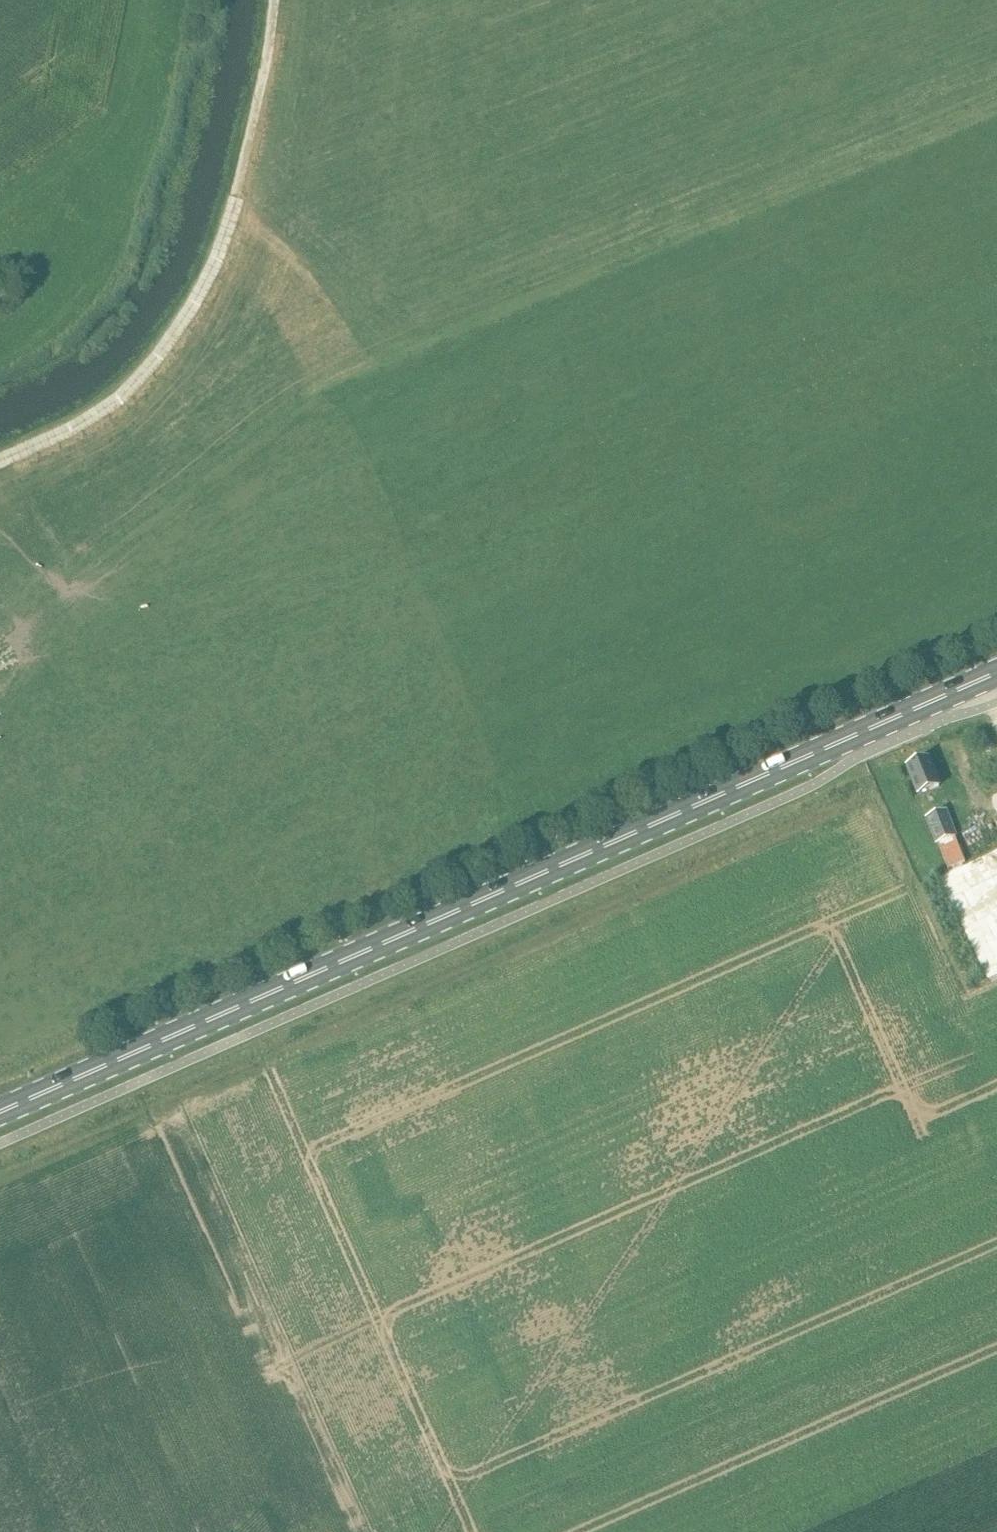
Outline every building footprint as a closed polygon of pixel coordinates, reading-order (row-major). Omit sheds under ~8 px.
[(936,802),(949,797),(939,772),(935,773),(929,759),(908,766),(919,794),(931,790),(936,802)] [(929,820),(936,841),(937,845),(948,842),(949,845),(955,844),(946,814),(929,820)]
